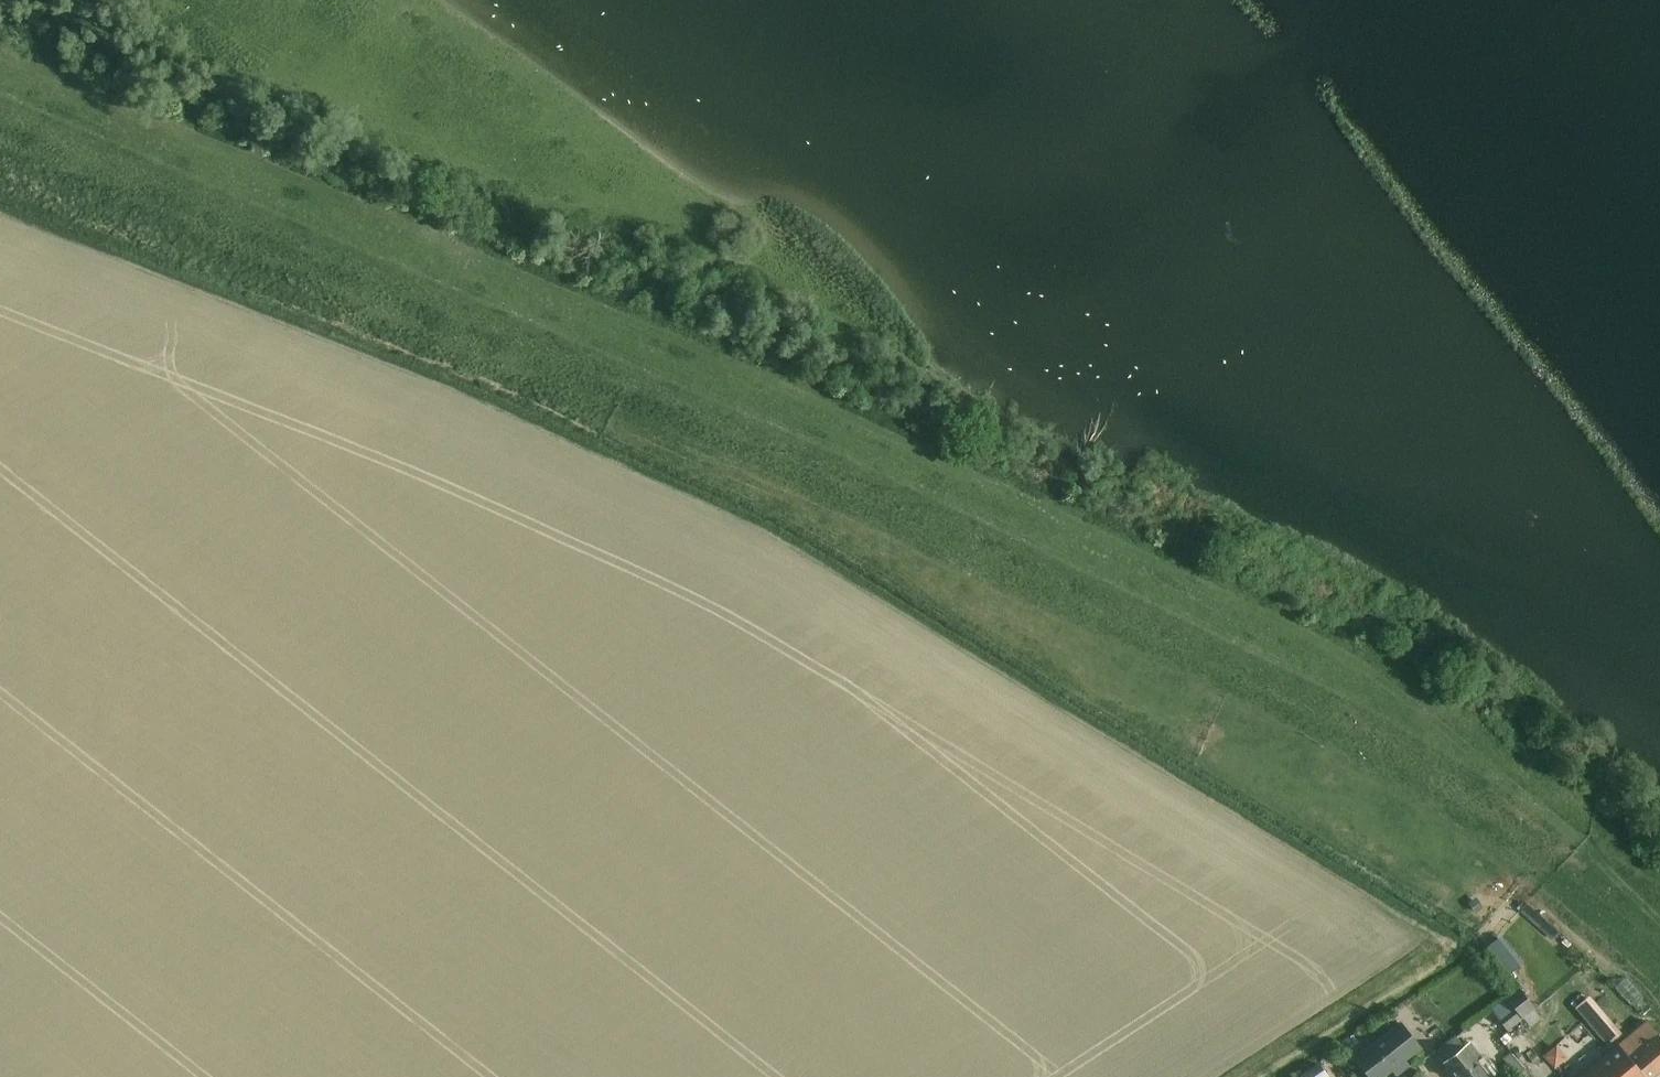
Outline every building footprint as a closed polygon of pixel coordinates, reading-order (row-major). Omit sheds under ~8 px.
[(1579,967),(1566,976),(1576,989),(1588,980),(1579,967)] [(1522,1018),(1534,1008),(1518,988),(1506,997),(1522,1018)] [(1608,1046),(1622,1034),(1610,1021),(1607,1024),(1585,998),(1575,1007),(1608,1046)] [(1369,1076),(1382,1076),(1419,1048),(1399,1022),(1354,1058),(1369,1076)] [(1586,1026),(1562,1050),(1581,1070),(1605,1046),(1586,1026)] [(1579,1076),(1651,1076),(1659,1069),(1659,1038),(1657,1035),(1649,1042),(1631,1057),(1619,1043),(1579,1076)] [(1456,1076),(1496,1076),(1469,1043),(1457,1053),(1453,1047),(1440,1057),(1456,1076)] [(1325,1076),(1316,1063),(1296,1076),(1324,1076),(1325,1076)]
